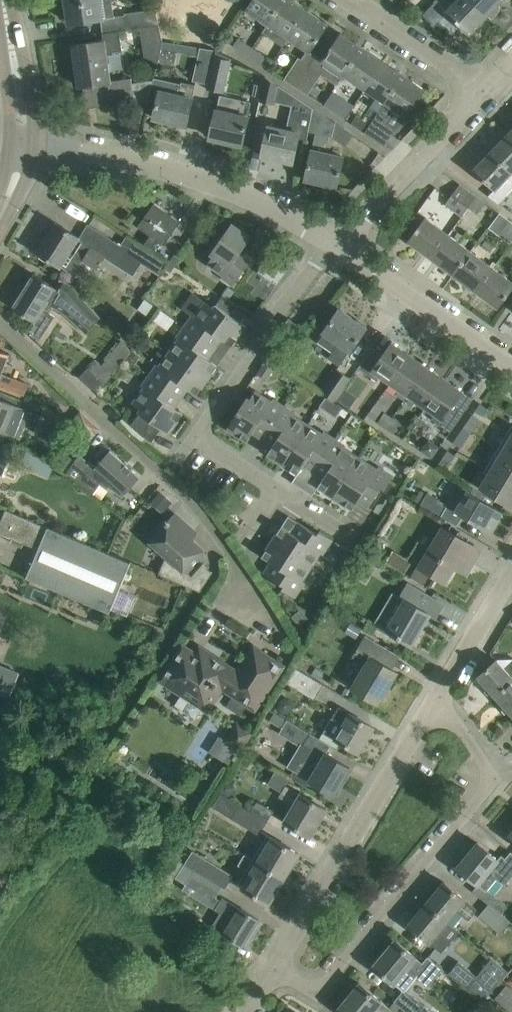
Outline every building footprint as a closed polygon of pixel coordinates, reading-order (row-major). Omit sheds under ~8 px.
[(70,23),(100,19),(120,16),(117,0),(66,0),(70,23)] [(268,24),(284,0),(253,0),(246,10),(268,24)] [(268,24),(262,32),(282,46),(288,38),(307,10),(292,0),(284,0),(268,24)] [(447,10),(436,0),(422,15),(434,26),(438,22),(452,35),(461,26),(470,34),(488,16),(471,0),(457,0),(447,10)] [(488,16),(503,0),(471,0),(488,16)] [(126,29),(140,27),(157,25),(154,9),(124,14),(126,29)] [(307,10),(288,38),(309,52),(328,24),(307,10)] [(157,63),(161,48),(162,42),(157,25),(140,27),(145,60),(157,63)] [(95,107),(134,101),(131,78),(110,81),(106,52),(122,50),(119,31),(102,33),(103,41),(73,45),(78,87),(92,85),(95,107)] [(344,75),(362,47),(341,33),(323,61),(344,75)] [(233,46),(246,55),(252,46),(238,37),(233,46)] [(192,80),(207,84),(215,52),(162,42),(161,48),(197,56),(192,80)] [(252,46),(246,55),(261,65),(267,56),(252,46)] [(362,47),(344,75),(364,89),(383,61),(362,47)] [(229,59),(215,52),(207,84),(206,88),(222,92),(229,59)] [(284,79),(296,86),(310,65),(298,57),(284,79)] [(364,89),(377,97),(370,107),(378,112),(403,75),(383,61),(364,89)] [(310,65),(296,86),(308,94),(322,73),(310,65)] [(365,132),(385,145),(395,131),(383,123),(393,109),(406,117),(425,89),(403,75),(378,112),(370,125),(365,132)] [(191,99),(194,85),(154,76),(149,99),(157,101),(153,117),(186,125),(192,99),(191,99)] [(285,130),(268,126),(261,156),(293,163),(299,137),(306,139),(308,131),(313,108),(264,76),(259,101),(272,104),(273,101),(291,105),(285,130)] [(233,114),(216,110),(210,138),(242,145),(248,117),(247,117),(250,101),(236,98),(233,114)] [(343,106),(329,98),(324,106),(338,114),(343,106)] [(313,108),(308,131),(316,133),(305,179),(337,186),(343,157),(326,153),(329,136),(332,136),(335,123),(313,108)] [(365,132),(370,125),(356,116),(351,123),(365,132)] [(511,172),(511,139),(507,135),(490,152),(511,172)] [(490,152),(473,170),(494,190),(511,172),(490,152)] [(476,196),(459,184),(445,204),(462,216),(468,207),(476,196)] [(476,196),(468,207),(478,213),(485,203),(476,196)] [(180,221),(154,203),(137,226),(150,235),(145,242),(152,248),(157,240),(163,244),(180,221)] [(38,252),(60,267),(69,252),(73,255),(74,254),(97,269),(105,257),(130,274),(140,258),(100,232),(90,247),(78,239),(79,237),(71,232),(78,220),(54,205),(46,217),(56,223),(38,252)] [(431,258),(448,234),(425,217),(408,241),(431,258)] [(511,240),(511,222),(504,233),(511,240)] [(223,275),(221,277),(233,285),(256,253),(245,245),(251,237),(231,223),(210,253),(213,255),(207,264),(223,275)] [(471,251),(448,234),(431,258),(453,275),(471,251)] [(471,251),(453,275),(476,291),(493,268),(471,251)] [(258,272),(277,284),(286,270),(268,258),(258,272)] [(493,268),(476,291),(498,308),(511,289),(511,281),(493,268)] [(60,279),(55,287),(35,274),(13,308),(34,321),(28,329),(41,337),(55,315),(49,312),(52,306),(62,311),(86,333),(100,318),(72,286),(60,279)] [(239,306),(223,295),(214,307),(205,301),(194,317),(192,315),(184,326),(216,349),(223,339),(232,345),(246,326),(232,316),(239,306)] [(320,339),(333,348),(328,355),(339,362),(349,348),(351,349),(366,328),(365,327),(364,328),(355,322),(356,321),(339,309),(323,332),(324,333),(320,339)] [(160,312),(153,322),(166,332),(173,321),(160,312)] [(298,324),(288,318),(282,327),(291,334),(298,324)] [(209,359),(216,349),(184,326),(176,337),(179,338),(169,352),(207,380),(218,365),(209,359)] [(100,365),(112,376),(131,351),(120,339),(100,365)] [(382,354),(372,347),(358,368),(376,381),(379,376),(389,383),(409,354),(391,341),(382,354)] [(24,395),(28,384),(2,374),(9,354),(0,351),(0,385),(24,395)] [(197,394),(207,380),(169,352),(159,366),(157,364),(149,375),(181,398),(188,388),(197,394)] [(409,354),(389,383),(398,389),(395,394),(404,400),(427,366),(409,354)] [(427,366),(404,400),(411,405),(415,400),(425,408),(445,379),(427,366)] [(328,398),(334,402),(351,377),(337,368),(321,393),(328,398)] [(174,408),(181,398),(149,375),(142,386),(144,387),(133,403),(141,409),(139,412),(131,424),(151,442),(161,428),(169,433),(183,414),(174,408)] [(445,379),(425,408),(434,414),(431,419),(450,432),(464,411),(454,404),(463,391),(445,379)] [(263,439),(284,406),(273,399),(271,401),(255,391),(250,399),(246,397),(227,428),(247,441),(253,432),(263,439)] [(30,410),(0,398),(0,430),(19,438),(30,410)] [(480,403),(475,411),(482,416),(487,408),(480,403)] [(295,413),(284,406),(263,439),(273,445),(267,454),(282,464),(308,424),(293,415),(295,413)] [(385,427),(392,416),(384,411),(377,423),(385,427)] [(463,428),(471,433),(480,419),(472,414),(463,428)] [(385,427),(394,433),(401,422),(392,416),(385,427)] [(313,471),(334,438),(323,431),(322,433),(308,424),(282,464),(297,474),(303,465),(313,471)] [(471,433),(463,428),(453,442),(461,447),(471,433)] [(479,488),(511,508),(511,507),(511,434),(479,488)] [(334,438),(313,471),(323,478),(317,487),(333,497),(358,457),(344,448),(345,445),(334,438)] [(96,466),(80,454),(65,474),(93,494),(101,482),(122,497),(140,477),(110,450),(96,466)] [(447,450),(442,457),(450,462),(455,455),(447,450)] [(27,452),(20,467),(50,479),(54,469),(27,452)] [(3,474),(10,457),(0,453),(0,473),(3,474)] [(358,457),(333,497),(352,509),(358,500),(369,507),(381,487),(384,489),(393,476),(378,467),(376,469),(358,457)] [(452,524),(459,513),(491,533),(504,512),(468,491),(443,492),(438,500),(427,493),(420,505),(452,524)] [(109,612),(131,562),(6,509),(0,523),(0,533),(38,549),(26,577),(109,612)] [(166,519),(164,522),(167,524),(155,538),(155,545),(171,559),(169,564),(164,562),(159,574),(200,591),(212,572),(203,563),(192,576),(186,571),(204,551),(190,539),(192,537),(192,533),(194,531),(174,513),(168,520),(166,519)] [(314,568),(332,539),(319,531),(317,534),(297,521),(291,532),(282,526),(272,541),(314,568)] [(442,526),(419,566),(445,582),(460,556),(473,564),(481,550),(442,526)] [(272,541),(262,556),(271,562),(264,572),(284,585),(275,598),(286,610),(314,568),(272,541)] [(394,554),(388,563),(404,572),(409,562),(394,554)] [(416,567),(410,577),(424,584),(429,575),(416,567)] [(50,595),(5,577),(0,589),(0,608),(38,624),(50,595)] [(405,600),(387,630),(411,645),(429,615),(435,618),(443,605),(408,584),(400,597),(405,600)] [(350,624),(345,632),(356,639),(361,630),(350,624)] [(378,661),(386,649),(364,636),(352,656),(365,663),(351,687),(379,703),(398,672),(378,661)] [(162,679),(182,692),(175,704),(196,718),(203,706),(207,708),(221,685),(254,707),(281,666),(260,653),(251,654),(238,674),(200,649),(195,656),(183,648),(162,679)] [(505,668),(497,659),(477,677),(495,697),(511,681),(511,662),(505,668)] [(10,697),(19,673),(0,665),(0,693),(10,697)] [(288,682),(314,699),(323,684),(296,668),(288,682)] [(495,697),(511,716),(511,681),(495,697)] [(338,705),(322,731),(359,753),(374,727),(338,705)] [(287,719),(279,733),(301,746),(303,744),(311,748),(304,760),(301,759),(294,770),(290,778),(306,787),(310,780),(317,784),(334,795),(350,768),(326,753),(331,745),(319,738),(287,719)] [(237,720),(223,741),(241,753),(254,732),(237,720)] [(286,785),(279,796),(296,806),(286,822),(292,825),(309,836),(326,808),(308,798),(302,794),(302,795),(286,785)] [(267,821),(251,811),(221,793),(213,806),(259,835),(267,821)] [(257,801),(251,811),(267,821),(273,811),(257,801)] [(253,859),(283,879),(299,853),(268,835),(253,859)] [(511,853),(506,859),(501,855),(497,859),(477,842),(457,866),(486,891),(496,879),(504,886),(511,876),(511,853)] [(184,864),(222,887),(226,889),(233,876),(193,851),(184,864)] [(283,879),(253,859),(244,854),(238,864),(247,870),(238,884),(244,888),(243,889),(268,904),(283,879)] [(177,860),(170,873),(176,876),(175,877),(186,883),(214,901),(216,897),(222,887),(184,864),(177,860)] [(426,903),(447,921),(456,911),(468,921),(477,909),(444,882),(426,903)] [(220,912),(212,926),(226,934),(232,938),(243,945),(243,944),(247,946),(254,934),(251,932),(259,919),(242,909),(222,897),(221,900),(218,904),(215,909),(220,912)] [(438,932),(447,921),(426,903),(408,925),(429,943),(429,942),(442,952),(450,942),(438,932)] [(511,921),(489,903),(479,915),(500,933),(511,921)] [(414,958),(415,957),(395,940),(385,953),(382,950),(372,962),(375,965),(374,966),(404,991),(416,977),(428,987),(442,969),(427,957),(421,964),(414,958)] [(483,981),(459,961),(448,973),(481,1001),(491,991),(500,980),(508,971),(498,963),(483,981)] [(496,997),(511,1011),(511,989),(507,985),(500,980),(491,991),(497,996),(496,997)] [(360,983),(359,984),(361,985),(353,994),(352,993),(339,1009),(343,1011),(393,1011),(360,983)] [(419,1001),(410,1011),(433,1011),(419,1001)]
